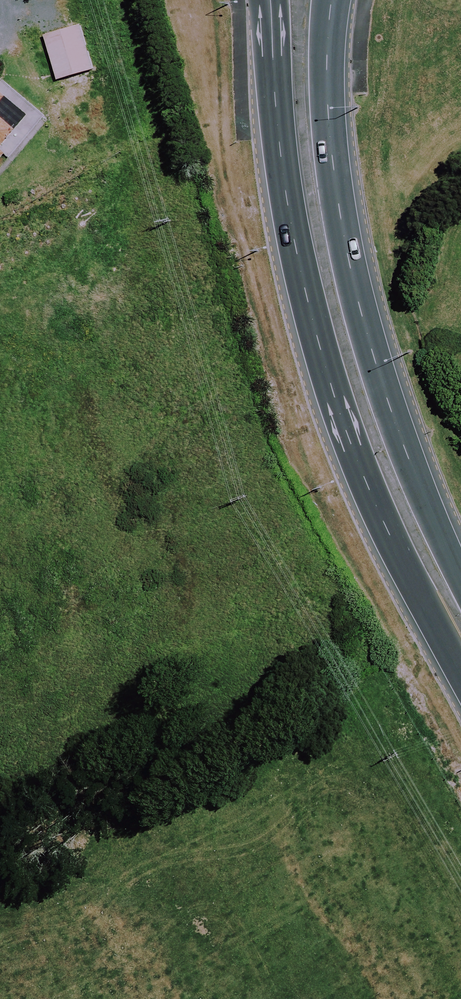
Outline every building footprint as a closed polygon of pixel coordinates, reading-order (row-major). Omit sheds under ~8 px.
[(94,70),(80,25),(45,36),(58,80),(94,70)] [(0,91),(0,161),(22,135),(15,129),(28,114),(0,91)]
